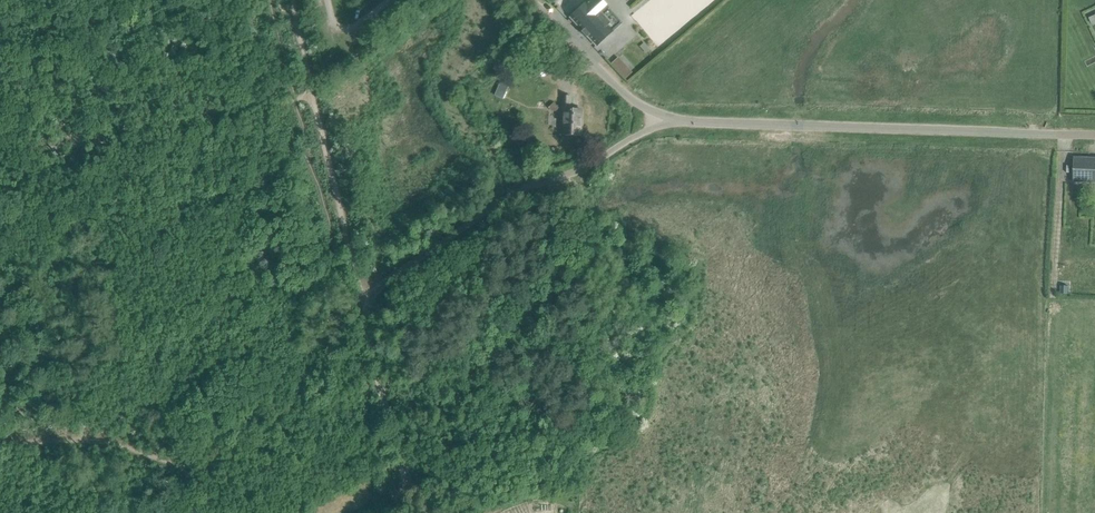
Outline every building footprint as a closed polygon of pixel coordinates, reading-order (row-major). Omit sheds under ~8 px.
[(617,25),(620,23),(617,19),(600,0),(589,0),(570,17),(582,30),(581,32),(586,37),(587,36),(596,45),(617,25)] [(526,33),(532,40),(539,34),(533,27),(526,33)] [(551,64),(556,61),(554,58),(549,62),(546,58),(540,64),(549,75),(556,69),(551,64)] [(631,72),(626,67),(620,73),(624,79),(631,72)] [(502,99),(504,94),(496,90),(494,95),(502,99)] [(563,135),(579,135),(580,109),(569,109),(570,96),(562,96),(562,114),(564,114),(563,135)] [(1074,158),(1074,182),(1094,183),(1094,158),(1074,158)]
